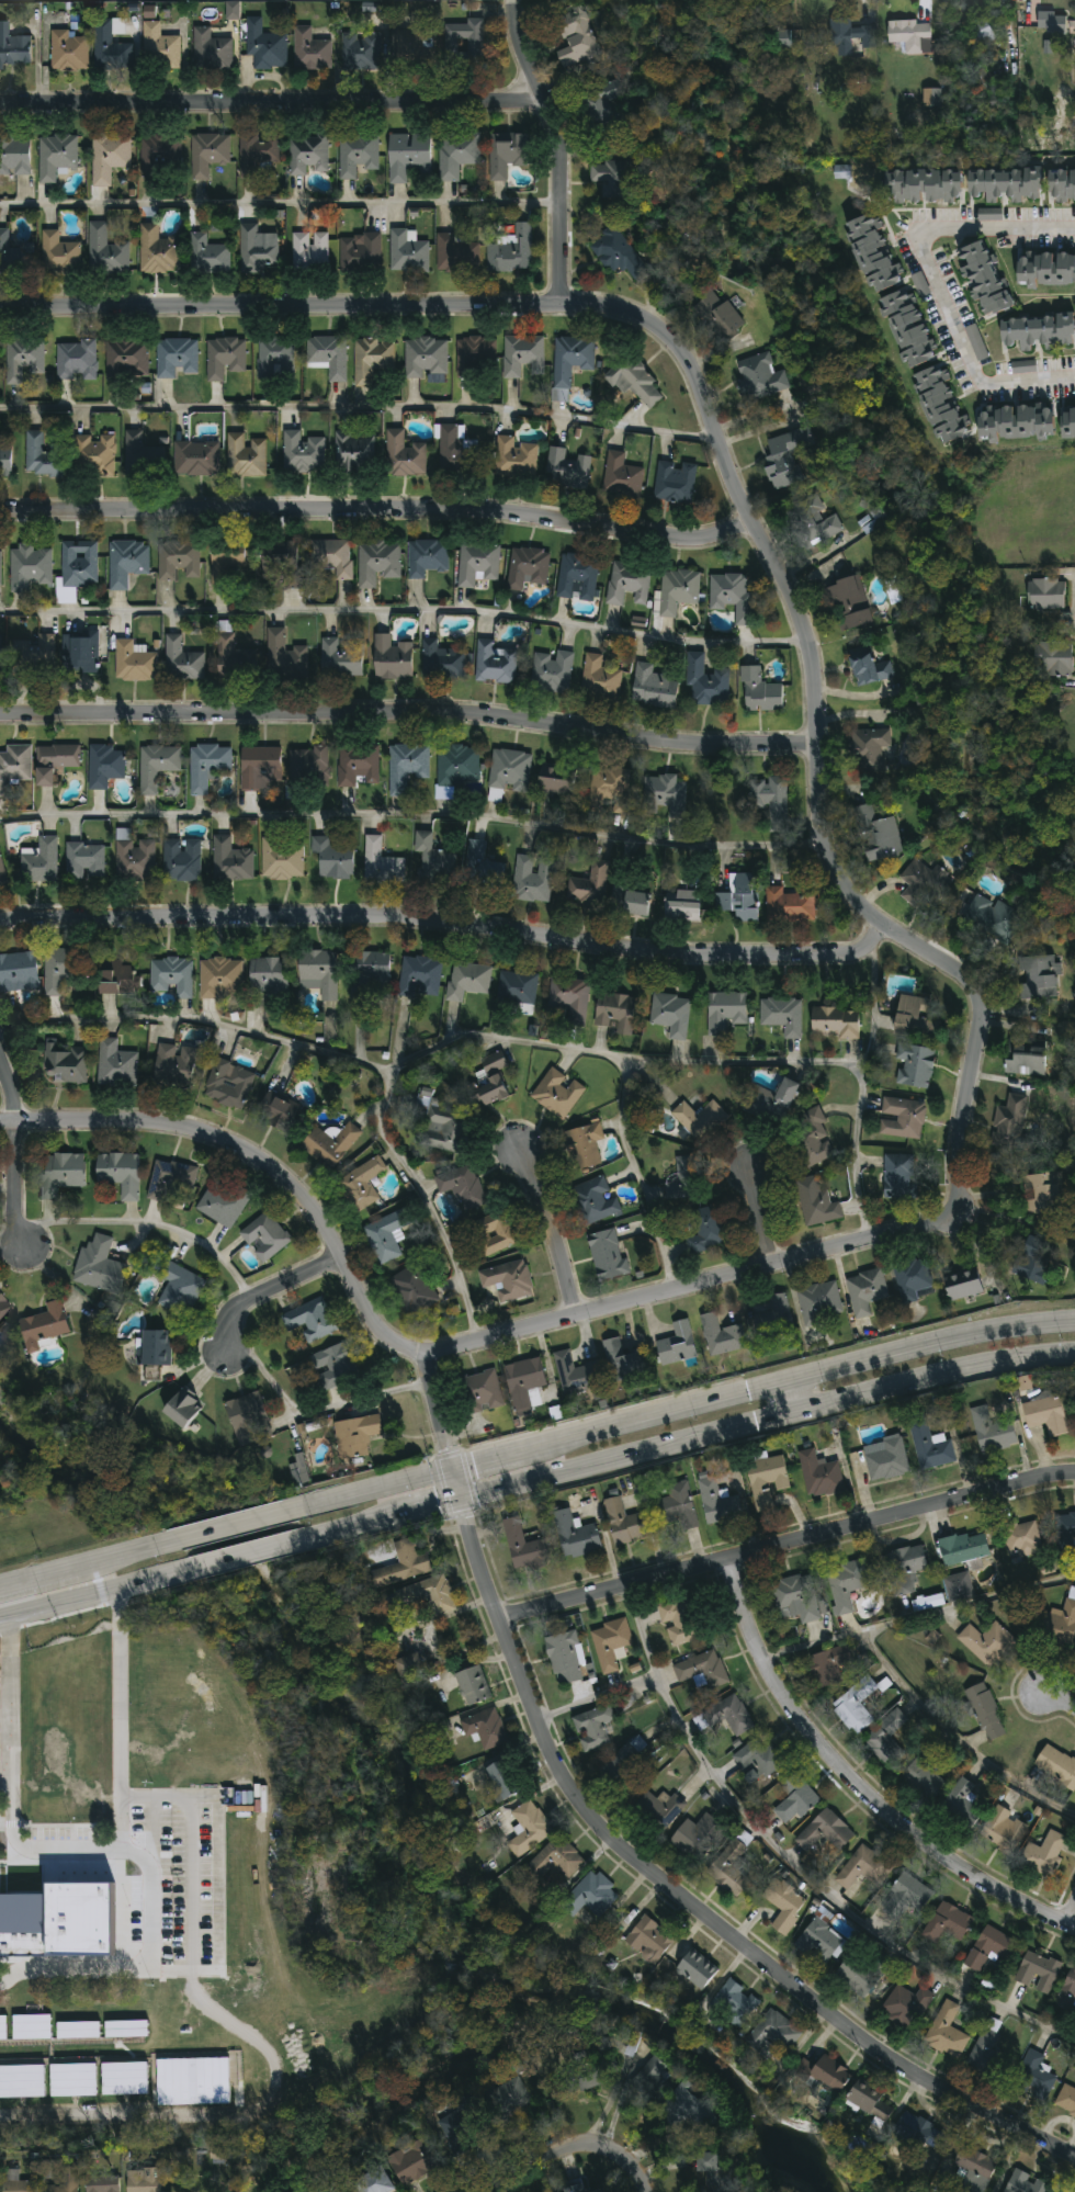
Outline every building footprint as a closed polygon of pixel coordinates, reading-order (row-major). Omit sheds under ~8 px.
[(226,20),(240,20),(240,2),(226,2),(226,20)] [(561,70),(554,52),(567,48),(557,21),(584,12),(600,57),(561,70)] [(1037,12),(1054,12),(1054,33),(1037,33),(1037,12)] [(978,48),(966,26),(984,18),(995,39),(978,48)] [(246,58),(246,19),(262,19),(262,35),(286,35),(286,70),(253,70),(253,58),(246,58)] [(132,69),(94,69),(93,20),(112,20),(112,45),(132,44),(132,69)] [(3,70),(0,70),(0,22),(10,22),(10,37),(31,37),(31,65),(3,65),(3,70)] [(179,37),(179,69),(143,69),(143,22),(160,22),(160,37),(179,37)] [(483,63),(444,63),(444,22),(483,22),(483,63)] [(904,44),(889,44),(889,23),(929,23),(929,42),(925,42),(925,55),(904,55),(904,44)] [(294,27),(312,27),(312,42),(330,42),(330,70),(294,70),(294,27)] [(830,48),(830,29),(875,27),(875,45),(852,46),(852,56),(837,56),(837,48),(830,48)] [(211,29),(211,39),(231,39),(231,71),(194,71),(194,29),(211,29)] [(52,71),(52,31),(68,31),(68,37),(88,37),(88,71),(52,71)] [(433,63),(395,63),(395,31),(433,31),(433,63)] [(790,31),(790,50),(769,50),(769,31),(790,31)] [(381,33),(381,70),(343,70),(343,33),(381,33)] [(623,95),(608,103),(616,122),(597,131),(580,95),(615,79),(623,95)] [(924,89),(924,106),(942,106),(942,89),(924,89)] [(92,188),(92,135),(129,135),(129,169),(110,169),(110,188),(92,188)] [(238,179),(239,135),(279,136),(278,180),(238,179)] [(327,176),(290,176),(290,135),(327,135),(327,176)] [(407,185),(388,185),(388,135),(429,135),(429,171),(407,171),(407,185)] [(479,166),(459,166),(459,183),(438,183),(438,135),(479,135),(479,166)] [(506,182),(489,182),(489,135),(528,135),(528,167),(506,167),(506,182)] [(77,136),(77,169),(56,169),(56,184),(39,184),(39,136),(77,136)] [(229,136),(229,166),(208,166),(208,181),(191,181),(191,136),(229,136)] [(357,171),(357,181),(338,181),(338,136),(377,136),(377,171),(357,171)] [(29,176),(0,176),(0,137),(29,137),(29,176)] [(140,179),(140,137),(181,137),(181,179),(140,179)] [(590,183),(590,166),(603,166),(603,162),(630,162),(630,201),(602,201),(602,183),(590,183)] [(1040,201),(968,200),(968,169),(1040,170),(1040,201)] [(960,171),(960,203),(884,204),(884,171),(960,171)] [(1048,171),(1074,171),(1074,203),(1048,203),(1048,171)] [(1003,220),(1002,209),(978,209),(979,221),(1003,220)] [(868,294),(844,224),(876,213),(902,283),(868,294)] [(89,223),(106,223),(106,242),(128,242),(128,274),(89,274),(89,223)] [(531,271),(486,272),(486,245),(505,245),(505,240),(514,239),(514,224),(531,224),(531,271)] [(179,274),(139,274),(139,225),(158,225),(158,239),(179,239),(179,274)] [(278,244),(278,272),(240,272),(239,226),(257,226),(257,244),(278,244)] [(588,245),(615,226),(647,271),(633,282),(621,265),(609,274),(588,245)] [(34,275),(0,275),(0,229),(9,229),(9,246),(33,246),(34,275)] [(58,230),(58,242),(80,242),(80,275),(43,275),(43,230),(58,230)] [(429,242),(429,273),(389,273),(389,230),(415,230),(415,242),(429,242)] [(229,274),(191,274),(191,233),(206,233),(206,245),(229,245),(229,274)] [(327,271),(293,271),(293,235),(327,235),(327,271)] [(478,245),(478,272),(437,272),(437,235),(455,235),(455,245),(478,245)] [(339,272),(339,237),(381,237),(381,272),(339,272)] [(1011,307),(980,319),(954,251),(986,239),(1011,307)] [(1018,252),(1074,253),(1074,287),(1018,285),(1018,252)] [(922,298),(932,293),(921,271),(911,276),(922,298)] [(878,300),(909,287),(935,359),(903,371),(878,300)] [(702,308),(714,313),(717,304),(742,313),(732,344),(693,331),(702,308)] [(1000,318),(1073,315),(1074,349),(1002,352),(1000,318)] [(990,357),(976,323),(965,328),(979,362),(990,357)] [(543,377),(531,376),(531,369),(522,369),(522,380),(502,380),(503,337),(543,337),(543,377)] [(346,338),(346,384),(328,384),(328,369),(306,369),(306,338),(346,338)] [(405,380),(404,340),(445,339),(446,378),(405,380)] [(455,381),(455,339),(496,339),(496,381),(455,381)] [(554,392),(555,339),(595,339),(593,371),(569,370),(568,393),(554,392)] [(44,340),(44,374),(23,374),(23,386),(7,386),(7,340),(44,340)] [(105,340),(148,340),(148,381),(105,381),(105,340)] [(177,375),(177,380),(157,380),(157,340),(197,340),(197,375),(177,375)] [(224,374),(224,383),(206,383),(206,340),(245,340),(245,374),(224,374)] [(258,378),(258,340),(293,340),(293,378),(258,378)] [(394,340),(395,369),(372,369),(372,388),(354,388),(354,340),(394,340)] [(97,342),(97,381),(56,381),(56,342),(97,342)] [(749,403),(736,363),(767,353),(773,373),(782,371),(789,389),(749,403)] [(610,373),(630,357),(665,397),(645,415),(610,373)] [(1011,361),(1012,373),(1037,372),(1036,360),(1011,361)] [(912,375),(943,365),(966,437),(935,447),(912,375)] [(551,402),(567,403),(567,390),(552,389),(551,402)] [(1062,406),(1074,406),(1074,437),(1062,437),(1062,406)] [(1052,440),(977,441),(976,408),(1052,407),(1052,440)] [(439,475),(440,427),(463,427),(462,442),(478,442),(478,475),(439,475)] [(761,460),(771,456),(767,443),(807,429),(813,445),(790,454),(801,483),(772,493),(761,460)] [(283,431),(302,431),(302,440),(326,440),(326,472),(283,472),(283,431)] [(386,476),(386,431),(405,431),(405,444),(426,444),(426,476),(386,476)] [(64,477),(26,477),(27,432),(46,432),(46,438),(65,438),(64,477)] [(143,449),(163,449),(163,478),(125,478),(125,433),(143,433),(143,449)] [(75,438),(99,438),(99,436),(115,436),(114,476),(75,476),(75,438)] [(227,436),(245,436),(245,440),(265,440),(265,478),(227,478),(227,436)] [(374,436),(374,472),(337,472),(337,436),(374,436)] [(497,440),(538,443),(535,481),(494,477),(497,440)] [(173,443),(218,443),(218,476),(173,476),(173,443)] [(11,478),(0,478),(0,444),(11,444),(11,478)] [(591,460),(587,490),(543,484),(548,448),(567,451),(567,456),(591,460)] [(602,496),(608,452),(624,454),(623,467),(643,470),(638,501),(602,496)] [(691,506),(653,500),(658,462),(697,467),(691,506)] [(842,534),(802,550),(790,520),(830,505),(842,534)] [(98,542),(98,588),(61,588),(61,542),(98,542)] [(148,576),(128,576),(128,591),(110,591),(110,542),(148,543),(148,576)] [(332,583),(332,572),(312,572),(312,542),(351,542),(351,583),(332,583)] [(427,580),(409,580),(409,542),(448,542),(448,573),(427,573),(427,580)] [(283,580),(261,580),(261,543),(301,543),(301,589),(283,589),(283,580)] [(359,590),(358,543),(400,543),(400,579),(376,580),(376,590),(359,590)] [(200,580),(158,580),(158,544),(200,544),(200,580)] [(460,544),(500,546),(498,583),(475,581),(475,590),(456,588),(460,544)] [(211,590),(211,546),(244,546),(244,569),(230,569),(230,590),(211,590)] [(29,594),(10,594),(10,549),(52,549),(52,585),(29,585),(29,594)] [(511,549),(550,551),(546,586),(524,584),(523,592),(508,590),(511,549)] [(595,602),(556,598),(562,554),(599,558),(595,602)] [(652,569),(644,607),(633,605),(634,595),(625,594),(622,608),(606,605),(613,562),(652,569)] [(661,572),(700,573),(698,606),(676,605),(676,619),(659,618),(661,572)] [(749,576),(749,626),(734,626),(734,609),(710,609),(710,576),(749,576)] [(859,576),(871,624),(838,633),(826,585),(859,576)] [(1028,580),(1064,580),(1064,610),(1028,610),(1028,580)] [(267,629),(284,629),(284,648),(306,648),(306,677),(267,677),(267,629)] [(55,674),(12,674),(12,641),(37,641),(37,635),(55,634),(55,674)] [(235,651),(259,651),(259,680),(216,680),(216,634),(235,634),(235,651)] [(166,635),(182,635),(182,654),(205,654),(205,680),(166,680),(166,635)] [(411,644),(411,680),(374,680),(374,635),(392,635),(392,644),(411,644)] [(98,673),(67,673),(67,636),(98,636),(98,673)] [(158,653),(147,653),(147,645),(134,645),(134,639),(117,639),(116,680),(158,681),(158,653)] [(475,682),(477,640),(495,641),(495,651),(517,652),(516,685),(475,682)] [(320,678),(320,641),(362,641),(362,678),(320,678)] [(438,649),(465,649),(465,678),(422,678),(422,642),(438,642),(438,649)] [(1073,677),(1036,677),(1036,644),(1073,644),(1073,677)] [(870,648),(875,673),(889,670),(891,679),(855,687),(848,652),(870,648)] [(535,654),(555,657),(555,652),(574,654),(567,693),(530,688),(535,654)] [(687,705),(688,653),(704,653),(703,671),(728,671),(728,705),(687,705)] [(621,671),(618,701),(580,697),(586,655),(602,656),(600,669),(621,671)] [(675,710),(631,704),(635,663),(653,665),(652,676),(678,678),(675,710)] [(781,712),(742,711),(743,667),(760,668),(760,683),(781,683),(781,712)] [(849,731),(889,731),(889,748),(883,748),(883,772),(849,772),(849,731)] [(357,789),(338,788),(339,745),(377,746),(377,780),(357,780),(357,789)] [(429,745),(429,779),(407,779),(406,799),(389,799),(389,745),(429,745)] [(10,799),(0,799),(0,754),(7,754),(7,746),(31,746),(31,782),(10,782),(10,799)] [(37,746),(80,746),(81,768),(54,769),(54,788),(37,788),(37,746)] [(106,791),(89,791),(89,746),(125,746),(125,779),(106,779),(106,791)] [(181,747),(181,773),(158,772),(157,810),(139,810),(140,746),(181,747)] [(208,773),(208,796),(190,796),(191,746),(233,746),(233,773),(208,773)] [(454,783),(454,789),(438,789),(438,747),(479,747),(479,783),(454,783)] [(241,790),(241,749),(281,749),(281,790),(241,790)] [(329,749),(329,788),(290,788),(290,749),(329,749)] [(531,754),(528,794),(488,790),(491,750),(531,754)] [(538,793),(540,765),(576,768),(574,796),(538,793)] [(632,771),(627,816),(588,812),(592,767),(632,771)] [(668,818),(668,809),(657,809),(657,814),(643,814),(643,776),(677,776),(677,784),(687,784),(687,817),(668,818)] [(787,777),(787,833),(767,833),(767,811),(751,811),(750,778),(787,777)] [(893,815),(903,856),(865,865),(852,810),(872,804),(876,820),(893,815)] [(456,851),(456,883),(418,883),(418,855),(415,855),(415,833),(438,833),(438,851),(456,851)] [(57,838),(57,882),(22,882),(22,856),(39,856),(39,837),(57,838)] [(214,881),(214,837),(230,837),(230,851),(253,851),(253,881),(214,881)] [(404,859),(404,883),(364,883),(365,837),(382,837),(381,859),(404,859)] [(330,838),(330,846),(353,846),(353,880),(314,880),(314,838),(330,838)] [(163,840),(201,840),(201,883),(163,883),(163,840)] [(155,879),(116,879),(116,841),(155,841),(155,879)] [(263,879),(263,843),(303,843),(303,879),(263,879)] [(486,862),(505,863),(503,888),(465,885),(467,843),(487,843),(486,862)] [(104,879),(67,879),(67,845),(104,845),(104,879)] [(8,885),(0,852),(0,887),(8,885)] [(512,901),(517,857),(535,859),(553,860),(548,904),(512,901)] [(936,866),(953,880),(931,906),(924,899),(916,908),(901,896),(909,886),(898,879),(914,859),(930,872),(936,866)] [(602,908),(565,904),(568,879),(588,881),(591,862),(608,865),(602,908)] [(717,894),(728,894),(728,874),(757,874),(757,923),(735,923),(735,913),(717,913),(717,894)] [(814,922),(766,922),(766,888),(783,888),(783,894),(799,894),(799,888),(814,888),(814,922)] [(647,917),(612,914),(615,890),(649,893),(647,917)] [(1009,945),(955,920),(969,892),(1022,916),(1009,945)] [(699,922),(664,922),(664,894),(699,894),(699,922)] [(44,997),(44,950),(81,950),(81,979),(61,979),(61,997),(44,997)] [(321,1002),(321,990),(299,990),(299,952),(338,952),(338,1002),(321,1002)] [(38,990),(0,993),(0,955),(35,953),(38,990)] [(389,953),(389,998),(351,998),(351,953),(389,953)] [(1055,999),(1019,1001),(1019,958),(1055,957),(1055,999)] [(172,999),(172,993),(151,993),(150,959),(192,959),(192,999),(172,999)] [(287,959),(287,995),(250,995),(250,959),(287,959)] [(441,960),(439,999),(400,997),(401,959),(441,960)] [(242,996),(200,996),(200,960),(241,960),(242,996)] [(448,1002),(452,962),(493,968),(489,995),(465,992),(464,1004),(448,1002)] [(134,995),(98,995),(98,965),(134,965),(134,995)] [(539,975),(534,1007),(497,1003),(501,970),(539,975)] [(551,978),(589,981),(586,1027),(568,1026),(569,1008),(547,1006),(551,978)] [(595,1026),(600,993),(636,998),(630,1037),(615,1035),(615,1029),(595,1026)] [(706,1037),(706,994),(746,994),(746,1026),(726,1026),(726,1037),(706,1037)] [(690,998),(686,1042),(667,1040),(668,1028),(649,1026),(653,995),(690,998)] [(893,1035),(899,995),(930,1001),(927,1019),(940,1021),(936,1042),(893,1035)] [(783,1027),(760,1027),(760,999),(800,999),(800,1040),(783,1040),(783,1027)] [(859,1040),(811,1040),(811,1009),(859,1009),(859,1040)] [(1010,1076),(1011,1038),(1045,1039),(1044,1076),(1010,1076)] [(98,1086),(99,1039),(117,1040),(116,1053),(137,1053),(137,1087),(98,1086)] [(45,1085),(45,1044),(87,1044),(87,1085),(45,1085)] [(192,1088),(152,1083),(158,1044),(197,1050),(192,1088)] [(936,1050),(929,1092),(896,1086),(901,1062),(895,1061),(898,1044),(936,1050)] [(508,1098),(475,1110),(466,1085),(486,1078),(482,1063),(502,1057),(507,1069),(499,1072),(508,1098)] [(244,1112),(203,1098),(215,1060),(256,1073),(244,1112)] [(570,1078),(586,1089),(564,1121),(530,1098),(552,1067),(569,1080),(570,1078)] [(799,1085),(782,1130),(742,1115),(752,1087),(776,1097),(783,1078),(799,1085)] [(284,1134),(256,1117),(269,1094),(298,1111),(284,1134)] [(1027,1097),(1021,1137),(1032,1139),(1030,1153),(991,1148),(996,1104),(1005,1105),(1006,1094),(1027,1097)] [(926,1105),(921,1142),(879,1137),(883,1099),(926,1105)] [(421,1148),(430,1100),(440,1101),(438,1110),(472,1116),(465,1155),(421,1148)] [(682,1103),(697,1117),(712,1101),(729,1119),(702,1146),(669,1115),(682,1103)] [(836,1156),(807,1170),(791,1135),(803,1130),(797,1118),(815,1110),(836,1156)] [(331,1141),(350,1122),(363,1137),(326,1172),(299,1144),(317,1127),(331,1141)] [(565,1132),(600,1123),(603,1140),(596,1141),(601,1165),(575,1172),(565,1132)] [(138,1155),(138,1204),(120,1204),(120,1186),(97,1186),(97,1155),(138,1155)] [(84,1188),(58,1188),(58,1201),(41,1201),(41,1156),(84,1156),(84,1188)] [(378,1200),(355,1214),(336,1182),(378,1156),(387,1172),(367,1183),(378,1200)] [(701,1199),(667,1200),(666,1178),(677,1178),(676,1157),(699,1156),(701,1199)] [(916,1199),(883,1199),(883,1156),(916,1156),(916,1199)] [(147,1200),(156,1160),(197,1170),(189,1210),(147,1200)] [(452,1190),(440,1195),(433,1177),(472,1164),(486,1206),(461,1214),(452,1190)] [(195,1212),(217,1174),(252,1193),(230,1232),(195,1212)] [(1025,1216),(1022,1176),(1062,1174),(1064,1214),(1025,1216)] [(794,1182),(817,1177),(821,1195),(835,1193),(841,1221),(804,1228),(794,1182)] [(621,1217),(580,1225),(573,1185),(604,1178),(609,1197),(616,1195),(621,1217)] [(727,1244),(690,1255),(686,1239),(697,1235),(690,1213),(716,1206),(727,1244)] [(391,1233),(400,1256),(378,1266),(362,1228),(406,1209),(412,1224),(391,1233)] [(291,1242),(261,1265),(238,1233),(268,1211),(291,1242)] [(514,1246),(485,1261),(469,1227),(499,1212),(514,1246)] [(627,1275),(598,1281),(587,1235),(616,1229),(627,1275)] [(71,1283),(82,1243),(91,1245),(93,1234),(113,1240),(106,1261),(127,1266),(118,1296),(71,1283)] [(1043,1285),(1012,1276),(1025,1238),(1054,1246),(1043,1285)] [(483,1289),(477,1270),(523,1258),(533,1295),(499,1303),(495,1286),(483,1289)] [(935,1296),(901,1303),(892,1266),(926,1258),(935,1296)] [(169,1283),(157,1276),(166,1261),(206,1281),(185,1320),(157,1304),(169,1283)] [(386,1281),(417,1263),(439,1301),(408,1320),(386,1281)] [(974,1268),(983,1291),(950,1303),(941,1280),(974,1268)] [(855,1320),(846,1278),(882,1269),(889,1299),(869,1303),(871,1317),(855,1320)] [(804,1326),(796,1290),(835,1281),(844,1318),(804,1326)] [(794,1332),(758,1340),(752,1317),(771,1312),(768,1298),(785,1293),(794,1332)] [(11,1307),(0,1319),(0,1297),(11,1307)] [(337,1333),(307,1345),(299,1329),(286,1333),(280,1315),(322,1298),(337,1333)] [(20,1320),(47,1315),(46,1303),(64,1301),(69,1335),(37,1340),(39,1352),(25,1354),(20,1320)] [(702,1315),(716,1312),(718,1330),(742,1325),(746,1349),(709,1356),(702,1315)] [(688,1320),(695,1359),(660,1366),(655,1341),(675,1337),(672,1322),(688,1320)] [(170,1367),(137,1367),(137,1333),(170,1333),(170,1367)] [(647,1376),(611,1382),(604,1341),(620,1338),(622,1354),(643,1351),(647,1376)] [(358,1377),(324,1392),(308,1358),(342,1343),(358,1377)] [(563,1394),(553,1354),(570,1349),(574,1367),(598,1361),(603,1386),(563,1394)] [(503,1367),(540,1358),(546,1386),(536,1388),(541,1406),(514,1413),(503,1367)] [(495,1370),(503,1406),(467,1415),(460,1378),(495,1370)] [(182,1432),(160,1414),(182,1388),(203,1405),(182,1432)] [(237,1444),(227,1402),(259,1393),(270,1436),(237,1444)] [(1059,1396),(1067,1434),(1049,1438),(1045,1425),(1028,1430),(1022,1404),(1059,1396)] [(970,1410),(986,1406),(991,1427),(1011,1422),(1017,1446),(980,1455),(970,1410)] [(365,1461),(341,1465),(336,1422),(378,1416),(382,1436),(362,1438),(365,1461)] [(930,1436),(947,1432),(955,1462),(923,1472),(910,1431),(927,1426),(930,1436)] [(848,1455),(883,1446),(882,1439),(901,1435),(909,1473),(871,1483),(868,1469),(852,1472),(848,1455)] [(839,1462),(844,1492),(807,1499),(800,1451),(815,1449),(818,1466),(839,1462)] [(290,1464),(293,1485),(308,1483),(304,1452),(295,1454),(296,1463),(290,1464)] [(755,1514),(746,1464),(783,1457),(789,1490),(771,1492),(774,1511),(755,1514)] [(705,1525),(698,1481),(715,1478),(720,1500),(738,1496),(743,1519),(705,1525)] [(679,1523),(659,1526),(655,1500),(669,1498),(667,1485),(689,1481),(697,1529),(681,1532),(679,1523)] [(612,1546),(604,1501),(621,1498),(624,1517),(647,1514),(652,1540),(612,1546)] [(596,1525),(601,1551),(563,1560),(554,1513),(570,1510),(575,1529),(596,1525)] [(1056,1514),(1074,1514),(1074,1553),(1056,1553),(1056,1514)] [(545,1540),(550,1564),(513,1571),(503,1522),(519,1518),(524,1545),(545,1540)] [(1036,1521),(1041,1553),(1009,1559),(1004,1526),(1036,1521)] [(989,1557),(946,1569),(938,1541),(983,1530),(989,1557)] [(417,1555),(426,1552),(431,1574),(374,1587),(370,1572),(397,1566),(392,1544),(412,1539),(417,1555)] [(927,1570),(913,1572),(917,1592),(892,1597),(883,1553),(921,1546),(927,1570)] [(869,1587),(849,1592),(853,1613),(836,1617),(825,1570),(862,1561),(869,1587)] [(974,1597),(948,1604),(941,1579),(968,1572),(974,1597)] [(456,1611),(433,1618),(428,1600),(394,1611),(388,1593),(445,1575),(456,1611)] [(800,1623),(799,1617),(778,1619),(774,1581),(817,1578),(821,1620),(800,1623)] [(1067,1587),(1074,1589),(1074,1636),(1073,1647),(1034,1639),(1040,1613),(1062,1617),(1067,1587)] [(914,1611),(912,1600),(941,1596),(942,1606),(914,1611)] [(657,1605),(694,1597),(704,1645),(667,1651),(663,1627),(661,1627),(657,1605)] [(456,1620),(463,1653),(439,1658),(432,1626),(456,1620)] [(633,1646),(613,1651),(619,1671),(601,1675),(589,1630),(626,1620),(633,1646)] [(991,1671),(957,1638),(969,1625),(982,1636),(995,1622),(1017,1642),(991,1671)] [(555,1686),(544,1638),(574,1631),(585,1680),(555,1686)] [(807,1657),(847,1646),(851,1662),(838,1666),(842,1683),(817,1690),(807,1657)] [(727,1684),(699,1693),(695,1679),(678,1684),(672,1664),(717,1651),(727,1684)] [(424,1670),(418,1652),(396,1660),(401,1677),(424,1670)] [(483,1665),(490,1699),(464,1706),(455,1672),(483,1665)] [(863,1708),(873,1718),(855,1735),(830,1708),(864,1677),(880,1693),(863,1708)] [(1006,1735),(985,1742),(964,1691),(985,1682),(1006,1735)] [(729,1742),(723,1732),(715,1738),(700,1715),(733,1693),(755,1726),(729,1742)] [(508,1743),(484,1752),(477,1733),(465,1737),(459,1717),(495,1704),(508,1743)] [(584,1754),(573,1717),(610,1706),(614,1721),(604,1725),(610,1747),(584,1754)] [(909,1722),(902,1731),(908,1739),(883,1764),(861,1741),(895,1708),(909,1722)] [(747,1787),(728,1758),(759,1738),(778,1767),(747,1787)] [(597,1777),(633,1741),(643,1751),(637,1756),(645,1764),(615,1796),(597,1777)] [(1044,1745),(1074,1760),(1074,1790),(1032,1771),(1044,1745)] [(506,1801),(483,1772),(502,1758),(524,1787),(506,1801)] [(901,1776),(919,1758),(947,1785),(928,1804),(901,1776)] [(788,1797),(779,1788),(793,1773),(821,1799),(791,1829),(773,1811),(788,1797)] [(971,1829),(939,1808),(960,1777),(975,1787),(965,1800),(983,1812),(971,1829)] [(669,1797),(674,1793),(687,1806),(663,1831),(637,1807),(648,1795),(655,1800),(663,1792),(669,1797)] [(554,1830),(518,1861),(506,1845),(524,1830),(512,1815),(530,1800),(554,1830)] [(1008,1855),(978,1834),(997,1806),(1028,1827),(1008,1855)] [(822,1840),(808,1854),(794,1840),(826,1808),(855,1835),(836,1854),(822,1840)] [(695,1826),(703,1814),(724,1828),(698,1865),(668,1845),(686,1819),(695,1826)] [(1048,1877),(1018,1864),(1028,1843),(1040,1849),(1049,1830),(1066,1839),(1048,1877)] [(567,1879),(554,1866),(534,1885),(522,1871),(559,1835),(585,1863),(567,1879)] [(704,1873),(734,1838),(747,1849),(733,1866),(751,1883),(737,1900),(704,1873)] [(834,1880),(861,1843),(892,1867),(868,1899),(858,1891),(864,1883),(859,1878),(848,1891),(834,1880)] [(621,1895),(597,1920),(569,1895),(593,1869),(621,1895)] [(932,1891),(919,1913),(908,1906),(899,1920),(881,1908),(903,1873),(932,1891)] [(783,1936),(770,1928),(781,1911),(761,1897),(774,1877),(808,1901),(783,1936)] [(49,1884),(49,1895),(0,1895),(0,1958),(114,1958),(114,1884),(49,1884)] [(962,1941),(974,1918),(942,1900),(922,1936),(937,1944),(944,1931),(962,1941)] [(675,1939),(654,1966),(622,1943),(643,1916),(675,1939)] [(793,1945),(816,1918),(844,1942),(822,1968),(793,1945)] [(989,1954),(980,1974),(964,1966),(983,1925),(1016,1942),(1007,1962),(989,1954)] [(890,1967),(862,2000),(834,1976),(860,1943),(890,1967)] [(701,1991),(674,1971),(690,1950),(716,1970),(701,1991)] [(1014,1981),(1026,1951),(1061,1964),(1048,1997),(1031,1990),(1031,1988),(1014,1981)] [(1071,1967),(1074,1969),(1074,1997),(1067,2013),(1053,2007),(1071,1967)] [(758,2003),(736,2030),(708,2005),(729,1979),(758,2003)] [(879,2012),(896,1985),(915,1996),(920,1987),(935,1996),(910,2033),(879,2012)] [(923,2045),(943,1999),(960,2007),(950,2030),(969,2038),(959,2061),(923,2045)] [(801,2034),(781,2058),(763,2043),(757,2052),(744,2041),(770,2009),(801,2034)] [(51,2039),(51,2015),(13,2016),(13,2040),(51,2039)] [(107,2038),(148,2037),(148,2021),(106,2022),(107,2038)] [(58,2038),(100,2038),(100,2022),(57,2023),(58,2038)] [(1003,2083),(966,2067),(983,2030),(1004,2038),(998,2052),(1014,2058),(1003,2083)] [(1011,2088),(1028,2050),(1044,2057),(1039,2070),(1055,2077),(1045,2102),(1011,2088)] [(666,2068),(644,2095),(630,2083),(652,2057),(666,2068)] [(849,2068),(841,2092),(808,2080),(817,2057),(849,2068)] [(231,2104),(230,2058),(158,2060),(159,2106),(231,2104)] [(102,2063),(103,2095),(149,2094),(148,2063),(102,2063)] [(601,2083),(566,2100),(556,2078),(591,2063),(601,2083)] [(96,2064),(51,2065),(51,2097),(97,2096),(96,2064)] [(44,2065),(0,2066),(0,2098),(45,2097),(44,2065)] [(532,2104),(498,2123),(483,2095),(517,2077),(532,2104)] [(856,2080),(895,2103),(884,2124),(844,2100),(856,2080)] [(1063,2086),(1074,2091),(1074,2117),(1053,2108),(1063,2086)] [(661,2098),(684,2088),(694,2113),(671,2123),(661,2098)] [(935,2155),(892,2134),(903,2112),(946,2133),(935,2155)] [(443,2121),(469,2118),(473,2151),(446,2154),(443,2121)] [(441,2166),(425,2137),(388,2158),(404,2187),(441,2166)] [(211,2159),(234,2160),(234,2148),(211,2147),(211,2159)] [(997,2163),(982,2191),(958,2191),(968,2172),(953,2166),(963,2147),(997,2163)] [(718,2154),(718,2191),(701,2191),(702,2177),(695,2177),(695,2154),(718,2154)] [(394,2189),(389,2191),(355,2191),(350,2184),(378,2166),(394,2189)] [(77,2168),(77,2191),(46,2191),(46,2187),(60,2187),(60,2168),(77,2168)] [(37,2181),(19,2181),(20,2170),(5,2169),(4,2191),(37,2191),(37,2181)] [(160,2170),(160,2191),(126,2191),(126,2170),(160,2170)] [(1049,2187),(1046,2191),(1003,2191),(1015,2170),(1049,2187)] [(118,2177),(118,2191),(87,2191),(87,2177),(118,2177)] [(601,2188),(586,2191),(582,2178),(563,2183),(566,2191),(602,2191),(601,2188)]
